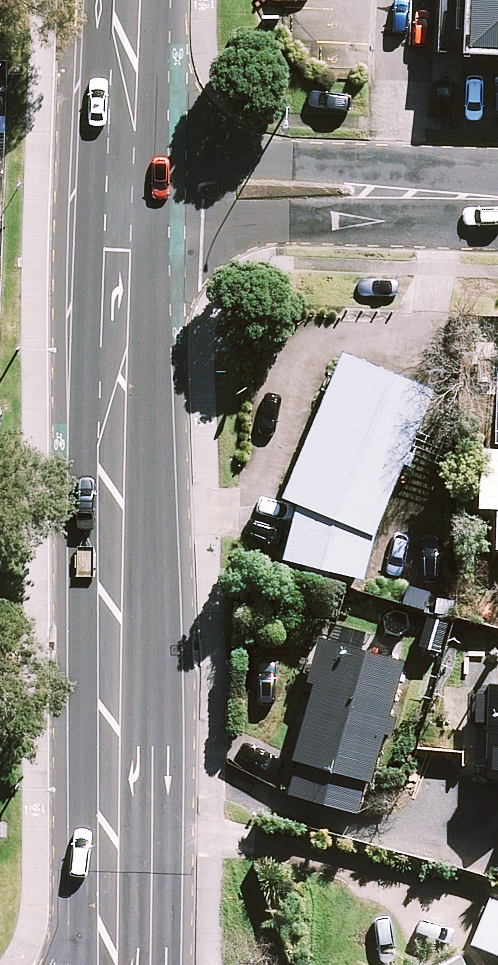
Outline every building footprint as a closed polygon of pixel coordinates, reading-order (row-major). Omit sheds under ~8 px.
[(468,57),(497,58),(497,0),(470,0),(468,57)] [(435,393),(343,355),(282,500),(298,507),(284,563),(364,582),(374,538),(435,393)] [(377,788),(382,790),(395,742),(401,744),(407,724),(401,723),(415,670),(329,646),(317,692),(324,694),(304,768),(307,769),(377,788)] [(367,822),(377,788),(307,769),(298,803),(367,822)] [(497,959),(497,907),(479,951),(497,959)]
